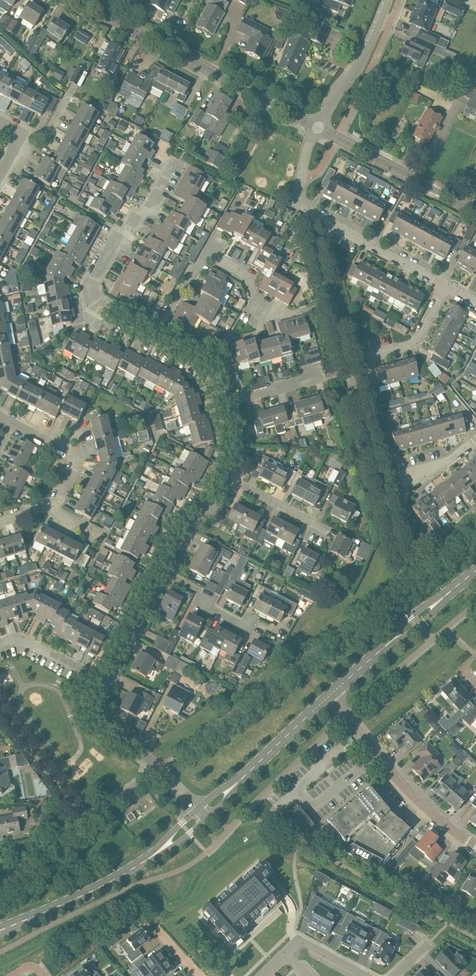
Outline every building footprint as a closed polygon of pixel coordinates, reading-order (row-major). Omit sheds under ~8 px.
[(0,4),(0,8),(3,10),(8,13),(12,7),(13,7),(17,0),(3,0),(2,0),(0,4)] [(149,4),(164,12),(165,9),(172,12),(179,0),(150,0),(149,4)] [(209,5),(197,27),(213,35),(224,14),(224,13),(229,4),(222,0),(212,0),(209,5)] [(307,10),(321,8),(320,0),(306,0),(307,10)] [(323,7),(337,12),(341,4),(341,3),(350,7),(353,0),(326,0),(323,7)] [(415,12),(433,20),(436,14),(441,16),(444,10),(442,9),(439,8),(427,3),(422,0),(421,0),(420,1),(415,12)] [(446,2),(442,9),(444,10),(460,18),(461,18),(464,11),(464,10),(462,9),(446,1),(446,2)] [(43,12),(29,3),(21,17),(34,25),(43,12)] [(434,45),(437,46),(440,38),(428,32),(433,20),(415,12),(414,14),(412,13),(409,19),(411,21),(409,24),(421,29),(418,37),(434,45)] [(6,30),(12,19),(5,15),(0,22),(0,34),(2,35),(5,29),(6,30)] [(23,26),(12,19),(6,30),(16,37),(23,26)] [(69,28),(55,19),(45,36),(59,45),(69,28)] [(262,60),(272,40),(265,37),(269,31),(245,19),(239,31),(248,36),(249,33),(253,35),(245,51),(262,60)] [(312,20),(307,32),(312,34),(313,35),(310,40),(323,45),(330,28),(317,22),(312,20)] [(90,37),(78,29),(73,37),(85,45),(90,37)] [(301,62),(309,43),(293,35),(284,54),(285,54),(279,68),(294,75),(300,61),(301,62)] [(32,59),(44,39),(39,36),(26,55),(32,59)] [(9,45),(0,37),(0,45),(4,49),(5,48),(9,45)] [(410,44),(407,42),(401,55),(417,62),(421,55),(427,58),(432,47),(413,38),(410,44)] [(127,51),(111,43),(104,57),(120,65),(127,51)] [(15,51),(9,45),(5,48),(4,49),(11,55),(15,51)] [(434,52),(447,58),(450,52),(437,46),(434,52)] [(454,63),(457,56),(450,52),(447,58),(446,59),(454,63)] [(95,64),(93,67),(108,75),(107,77),(108,81),(112,83),(117,82),(119,78),(118,74),(115,73),(120,65),(104,57),(99,65),(95,64)] [(24,67),(28,63),(24,59),(20,63),(24,67)] [(77,86),(85,70),(87,72),(91,65),(81,60),(78,66),(69,82),(77,86)] [(31,65),(28,63),(24,67),(22,71),(25,73),(27,70),(31,65)] [(164,91),(172,75),(162,70),(163,67),(156,63),(154,67),(149,76),(148,76),(145,82),(152,86),(151,86),(163,93),(164,91)] [(138,74),(136,77),(130,74),(119,94),(127,98),(130,92),(144,99),(151,86),(152,86),(145,82),(148,76),(149,76),(142,73),(138,74)] [(4,77),(0,85),(0,94),(8,98),(16,83),(18,78),(11,74),(8,79),(4,77)] [(472,89),(475,83),(475,80),(465,74),(458,86),(455,91),(470,100),(463,114),(475,121),(475,91),(472,89)] [(164,91),(171,95),(172,94),(174,90),(179,93),(176,99),(183,103),(184,103),(187,97),(185,96),(185,95),(190,85),(172,75),(164,91)] [(43,85),(47,81),(43,77),(39,81),(43,85)] [(18,78),(16,83),(8,98),(19,104),(27,89),(30,84),(18,78)] [(27,89),(19,104),(25,108),(30,110),(38,95),(27,89)] [(209,127),(226,97),(218,93),(206,114),(198,109),(190,123),(198,127),(206,131),(207,130),(209,127)] [(414,93),(410,101),(417,104),(421,96),(414,93)] [(41,116),(45,110),(51,113),(58,100),(51,96),(49,100),(38,95),(30,110),(41,116)] [(219,137),(231,116),(226,113),(233,101),(226,97),(209,127),(207,130),(219,137)] [(105,111),(108,105),(100,101),(97,106),(105,111)] [(111,101),(106,111),(116,116),(119,111),(118,105),(111,101)] [(169,116),(181,122),(187,109),(182,107),(175,103),(169,116)] [(78,114),(94,123),(99,113),(83,105),(78,114)] [(441,128),(438,126),(443,118),(428,110),(413,136),(428,144),(435,132),(438,134),(441,128)] [(73,124),(89,133),(94,123),(78,114),(73,124)] [(145,120),(136,115),(132,123),(140,128),(145,120)] [(68,134),(84,142),(89,133),(73,124),(68,134)] [(120,124),(117,129),(124,132),(126,128),(120,124)] [(106,142),(111,133),(104,129),(99,138),(106,142)] [(173,134),(164,129),(160,137),(169,142),(173,134)] [(62,143),(78,152),(84,142),(68,134),(62,143)] [(152,156),(155,151),(151,148),(153,144),(137,135),(132,144),(152,156)] [(99,138),(97,142),(98,143),(95,148),(101,152),(106,142),(99,138)] [(57,153),(73,162),(78,152),(62,143),(57,153)] [(143,163),(146,158),(150,160),(152,156),(132,144),(127,154),(143,163)] [(225,158),(212,151),(206,162),(219,169),(225,158)] [(57,153),(52,163),(68,171),(73,162),(57,153)] [(142,174),(144,170),(140,168),(143,163),(127,154),(121,163),(126,166),(142,174)] [(45,159),(40,168),(56,177),(60,168),(61,167),(52,163),(45,159)] [(142,174),(126,166),(121,176),(139,185),(144,176),(142,175),(142,174)] [(190,166),(182,180),(200,191),(205,181),(203,180),(205,175),(190,166)] [(361,167),(358,174),(367,179),(369,174),(370,172),(366,169),(361,167)] [(40,168),(35,178),(50,187),(56,177),(40,168)] [(116,185),(133,195),(139,185),(121,176),(116,185)] [(324,194),(332,199),(341,184),(332,179),(330,183),(324,194)] [(387,184),(377,179),(375,184),(384,189),(387,184)] [(194,201),(200,191),(182,180),(176,190),(194,201)] [(34,199),(39,189),(24,181),(19,191),(34,199)] [(122,201),(125,196),(129,199),(132,194),(133,195),(116,185),(111,183),(106,192),(122,201)] [(67,196),(72,187),(67,184),(64,190),(63,189),(61,192),(67,196)] [(341,204),(350,188),(341,184),(332,199),(341,204)] [(350,209),(359,193),(361,189),(352,184),(350,188),(341,204),(350,209)] [(72,188),(70,193),(77,197),(79,192),(72,188)] [(359,214),(368,198),(370,194),(361,189),(359,193),(350,209),(359,214)] [(206,207),(194,201),(176,190),(173,195),(186,202),(183,207),(201,217),(206,207)] [(19,191),(14,200),(29,208),(34,199),(19,191)] [(118,211),(123,202),(122,201),(106,192),(101,201),(118,211)] [(48,206),(52,209),(57,199),(51,195),(49,199),(51,200),(48,206)] [(401,202),(408,204),(410,197),(403,195),(401,202)] [(218,206),(224,210),(228,202),(223,198),(218,206)] [(368,219),(377,203),(368,198),(359,214),(368,219)] [(380,198),(377,203),(368,219),(377,223),(389,203),(380,198)] [(90,208),(107,217),(109,213),(113,215),(116,210),(118,211),(101,201),(100,202),(95,199),(90,208)] [(14,200),(8,210),(24,218),(29,208),(14,200)] [(286,208),(278,203),(275,207),(284,212),(286,208)] [(40,215),(46,218),(52,209),(48,206),(44,212),(42,211),(40,215)] [(196,226),(201,217),(183,207),(180,212),(177,211),(175,215),(189,223),(196,226)] [(8,210),(3,219),(18,228),(24,218),(8,210)] [(411,215),(402,210),(394,224),(391,230),(400,235),(408,220),(411,215)] [(184,233),(189,223),(175,215),(172,213),(166,223),(184,233)] [(231,236),(233,233),(241,219),(231,213),(230,216),(224,213),(216,227),(231,236)] [(243,216),(242,217),(241,219),(233,233),(243,239),(253,222),(243,216)] [(48,222),(54,225),(56,220),(51,217),(48,222)] [(95,237),(100,227),(82,218),(77,227),(95,237)] [(217,221),(212,218),(207,226),(213,229),(217,221)] [(0,225),(0,230),(13,237),(18,228),(3,219),(0,225)] [(253,222),(243,239),(241,242),(251,247),(260,230),(264,224),(254,219),(253,222)] [(400,235),(409,240),(417,225),(408,220),(400,235)] [(47,235),(53,225),(47,222),(42,232),(45,234),(47,235)] [(178,242),(184,233),(166,223),(163,228),(160,227),(158,231),(178,242)] [(409,240),(418,245),(426,230),(417,225),(409,240)] [(470,242),(475,230),(475,229),(470,226),(464,238),(470,242)] [(77,227),(72,237),(90,246),(95,237),(77,227)] [(198,241),(204,244),(210,235),(200,229),(197,234),(201,236),(198,241)] [(435,235),(427,249),(436,254),(444,239),(447,234),(438,229),(435,235)] [(8,247),(13,237),(0,230),(0,242),(8,247)] [(253,265),(270,235),(260,230),(251,247),(255,250),(248,262),(253,265)] [(418,245),(427,249),(435,235),(426,230),(418,245)] [(166,248),(173,252),(178,242),(158,231),(155,236),(158,237),(155,242),(166,248)] [(263,270),(277,245),(273,243),(276,238),(270,235),(253,265),(263,270)] [(72,237),(67,246),(85,256),(90,246),(72,237)] [(160,258),(166,248),(155,242),(148,238),(143,248),(160,258)] [(453,244),(444,239),(436,254),(445,259),(453,244)] [(264,291),(274,274),(282,259),(277,256),(282,247),(285,242),(281,240),(278,245),(278,244),(277,245),(263,270),(262,272),(266,275),(259,288),(264,291)] [(199,254),(204,244),(198,241),(195,246),(192,244),(189,249),(199,254)] [(67,246),(62,256),(73,262),(79,265),(85,256),(67,246)] [(235,261),(241,251),(231,246),(226,255),(235,261)] [(467,271),(475,254),(475,248),(474,247),(472,251),(466,248),(458,262),(462,264),(460,267),(467,271)] [(155,267),(160,258),(143,248),(140,253),(137,251),(135,256),(155,267)] [(193,263),(199,254),(189,249),(186,253),(190,255),(188,260),(193,263)] [(56,253),(51,263),(71,274),(74,269),(70,267),(73,262),(56,253)] [(475,272),(475,254),(467,271),(474,274),(475,272)] [(291,258),(290,255),(289,257),(285,255),(282,261),(286,263),(289,257),(291,259),(291,258)] [(132,267),(147,276),(149,277),(155,267),(135,256),(132,261),(135,262),(132,267)] [(193,264),(193,263),(188,260),(187,260),(184,258),(181,263),(177,261),(174,266),(184,271),(189,262),(193,264)] [(353,265),(347,275),(352,278),(358,281),(356,285),(361,287),(363,284),(373,266),(366,262),(365,266),(360,263),(355,260),(353,265)] [(51,263),(46,272),(49,274),(50,272),(64,279),(65,277),(69,279),(71,274),(51,263)] [(147,276),(132,267),(129,266),(123,276),(142,286),(147,276)] [(178,281),(184,271),(174,266),(171,270),(175,272),(175,274),(170,271),(168,275),(178,281)] [(363,284),(361,287),(367,290),(368,287),(374,290),(383,274),(378,272),(380,270),(373,266),(363,284)] [(212,267),(204,282),(206,284),(221,292),(226,284),(227,282),(225,280),(226,278),(228,276),(212,267)] [(7,274),(4,280),(10,284),(14,286),(19,289),(18,283),(15,275),(9,271),(7,274)] [(63,284),(63,281),(64,279),(50,272),(49,274),(47,279),(48,284),(48,287),(63,284)] [(279,277),(274,274),(264,291),(274,296),(286,275),(282,273),(279,277)] [(315,281),(314,274),(307,275),(308,283),(315,281)] [(374,290),(371,297),(376,300),(380,293),(384,295),(394,277),(387,274),(386,276),(383,274),(374,290)] [(135,302),(139,296),(140,296),(145,288),(142,286),(123,276),(122,275),(114,290),(120,293),(135,302)] [(173,290),(178,281),(168,275),(172,278),(170,282),(166,280),(163,285),(173,290)] [(286,275),(274,296),(288,304),(297,289),(292,286),(293,285),(284,279),(286,275)] [(395,301),(403,286),(400,284),(401,281),(394,277),(382,300),(387,303),(390,298),(395,301)] [(69,291),(68,286),(64,287),(63,284),(48,287),(48,284),(44,285),(46,295),(69,291)] [(218,303),(224,294),(221,292),(206,284),(200,293),(203,295),(218,303)] [(167,300),(173,290),(163,285),(161,290),(164,292),(161,297),(167,300)] [(404,310),(415,289),(409,285),(407,288),(403,286),(395,301),(393,305),(404,311),(404,310)] [(415,289),(404,310),(409,313),(411,310),(416,313),(425,298),(420,295),(422,292),(415,289)] [(114,290),(113,290),(110,294),(117,298),(120,293),(114,290)] [(46,295),(48,306),(67,302),(66,297),(70,296),(69,291),(46,295)] [(215,314),(221,305),(218,303),(203,295),(198,305),(215,314)] [(160,313),(167,300),(161,297),(154,310),(160,313)] [(354,301),(351,306),(358,310),(361,305),(354,301)] [(48,306),(50,317),(73,312),(72,307),(68,308),(67,302),(48,306)] [(210,324),(215,314),(198,305),(195,309),(182,302),(180,307),(197,317),(210,324)] [(448,315),(463,324),(468,314),(453,306),(448,315)] [(197,317),(180,307),(171,322),(187,331),(189,326),(191,327),(197,317)] [(374,315),(374,316),(379,319),(382,313),(376,310),(374,315)] [(50,317),(53,327),(71,324),(70,318),(74,317),(73,312),(50,317)] [(443,325),(459,333),(463,324),(448,315),(443,325)] [(304,316),(293,319),(299,339),(310,336),(304,316)] [(293,319),(283,322),(290,348),(296,346),(294,340),(299,339),(293,319)] [(35,320),(28,321),(30,332),(37,330),(35,320)] [(386,325),(394,329),(397,323),(396,324),(389,320),(386,325)] [(280,338),(276,339),(281,358),(292,355),(290,348),(283,322),(277,324),(280,338)] [(397,323),(394,329),(406,336),(409,330),(397,323)] [(438,334),(454,342),(459,333),(443,325),(438,334)] [(84,335),(80,333),(78,336),(73,334),(64,351),(73,356),(84,335)] [(438,334),(433,343),(449,351),(454,342),(438,334)] [(92,344),(87,341),(89,338),(84,335),(73,356),(83,361),(86,356),(92,344)] [(10,347),(7,336),(0,338),(0,349),(10,347)] [(39,338),(32,339),(33,346),(40,345),(39,338)] [(92,344),(86,356),(95,362),(104,346),(105,344),(95,339),(92,344)] [(276,339),(265,342),(271,361),(281,358),(276,339)] [(250,368),(243,345),(242,342),(232,345),(232,347),(227,349),(232,366),(237,364),(239,371),(250,368)] [(259,362),(255,347),(254,345),(254,342),(243,345),(250,368),(250,369),(255,367),(254,363),(259,362)] [(260,364),(271,361),(265,342),(254,345),(255,347),(259,362),(260,364)] [(449,351),(433,343),(429,352),(434,355),(430,361),(434,363),(447,370),(450,364),(444,360),(449,351)] [(104,346),(95,362),(104,367),(116,346),(111,344),(109,348),(104,346)] [(104,367),(114,372),(116,367),(125,351),(116,346),(104,367)] [(12,358),(10,347),(0,349),(0,360),(12,358)] [(116,367),(126,372),(135,355),(126,350),(125,352),(125,351),(116,367)] [(309,354),(303,355),(306,366),(322,362),(320,355),(310,358),(309,354)] [(126,372),(135,377),(136,375),(145,360),(135,355),(126,372)] [(306,366),(303,355),(299,357),(300,361),(295,362),(296,369),(306,366)] [(0,360),(0,371),(14,368),(12,358),(0,360)] [(136,375),(146,381),(156,363),(146,358),(145,360),(136,375)] [(404,362),(409,380),(419,377),(414,360),(404,362)] [(394,365),(399,382),(409,380),(404,362),(394,365)] [(146,381),(156,386),(165,369),(156,363),(146,381)] [(432,363),(427,368),(436,377),(441,373),(432,363)] [(468,367),(466,372),(470,374),(473,370),(475,365),(471,363),(468,367)] [(34,365),(31,372),(36,374),(39,368),(34,365)] [(394,365),(385,368),(389,385),(399,382),(394,365)] [(0,371),(0,382),(1,382),(2,389),(9,392),(12,386),(10,383),(16,378),(14,368),(0,371)] [(44,370),(39,368),(36,374),(41,377),(44,370)] [(389,385),(385,368),(374,371),(379,388),(389,385)] [(69,372),(65,369),(62,376),(66,378),(67,379),(71,379),(74,378),(75,375),(69,372)] [(156,386),(165,391),(176,371),(172,369),(170,373),(165,370),(166,369),(165,369),(156,386)] [(165,391),(172,395),(182,383),(184,381),(178,377),(181,373),(176,371),(165,391)] [(443,373),(438,380),(445,385),(449,378),(443,373)] [(255,384),(254,384),(256,390),(267,387),(266,383),(265,384),(263,377),(257,379),(256,376),(252,377),(255,384)] [(12,386),(9,392),(8,394),(17,399),(26,383),(16,378),(10,383),(12,386)] [(27,405),(36,388),(26,383),(17,399),(27,405)] [(63,394),(67,396),(72,385),(68,383),(63,394)] [(112,383),(108,390),(113,393),(117,386),(112,383)] [(182,383),(172,395),(174,396),(175,400),(190,391),(188,391),(187,386),(182,383)] [(413,395),(415,400),(420,399),(429,396),(434,393),(438,390),(442,387),(440,385),(428,393),(427,393),(425,394),(425,393),(419,394),(417,394),(416,390),(412,391),(413,395)] [(37,410),(45,393),(36,388),(27,405),(37,410)] [(375,388),(370,390),(373,401),(378,399),(375,388)] [(190,391),(175,400),(176,406),(198,400),(197,395),(193,396),(191,390),(190,391)] [(46,415),(55,398),(45,393),(37,410),(46,415)] [(59,413),(69,418),(77,402),(68,397),(64,403),(59,413)] [(55,398),(46,415),(56,420),(59,413),(64,403),(63,403),(58,400),(55,398)] [(307,402),(312,423),(331,418),(327,405),(322,406),(320,399),(307,402)] [(198,400),(176,406),(179,416),(197,411),(196,406),(200,405),(198,400)] [(427,406),(426,401),(421,402),(416,404),(417,410),(422,408),(422,407),(427,406)] [(69,418),(79,423),(87,407),(77,402),(69,418)] [(312,423),(307,402),(294,406),(296,413),(290,415),(294,428),(312,423)] [(147,403),(143,409),(150,413),(154,407),(147,403)] [(294,428),(290,415),(286,416),(284,409),(271,412),(275,427),(277,434),(285,431),(285,430),(294,428)] [(139,413),(132,410),(129,417),(136,420),(139,413)] [(197,411),(179,416),(182,427),(204,421),(203,416),(199,417),(197,411)] [(267,429),(275,427),(271,412),(258,416),(261,423),(255,425),(258,437),(268,435),(267,429)] [(161,421),(159,414),(152,416),(154,423),(161,421)] [(452,419),(456,436),(466,433),(462,416),(452,419)] [(110,427),(108,417),(90,422),(92,432),(110,427)] [(442,422),(446,438),(456,436),(452,419),(442,422)] [(204,421),(188,425),(188,426),(190,435),(210,430),(207,420),(204,421)] [(161,421),(154,423),(156,432),(163,430),(161,421)] [(175,422),(167,425),(169,431),(177,428),(175,422)] [(432,424),(436,441),(446,438),(442,422),(432,424)] [(402,433),(407,449),(416,446),(412,430),(410,424),(400,427),(402,433)] [(422,427),(426,444),(436,441),(432,424),(422,427)] [(92,432),(95,442),(113,438),(110,427),(92,432)] [(416,446),(426,444),(422,427),(412,430),(416,446)] [(210,430),(190,435),(193,446),(213,441),(210,430)] [(140,442),(143,442),(149,440),(147,431),(141,433),(137,433),(140,442)] [(402,433),(392,435),(397,452),(407,449),(402,433)] [(95,442),(97,452),(115,448),(113,438),(95,442)] [(29,459),(35,447),(21,439),(17,446),(13,444),(10,449),(29,459)] [(145,446),(142,453),(147,456),(151,449),(145,446)] [(214,450),(208,446),(203,455),(210,459),(214,450)] [(29,459),(10,449),(8,455),(12,457),(8,464),(16,468),(15,468),(22,471),(29,459)] [(98,453),(100,464),(108,465),(108,468),(115,472),(114,470),(117,466),(115,460),(118,460),(115,449),(98,453)] [(190,453),(185,463),(203,472),(208,462),(190,453)] [(338,455),(336,460),(343,463),(345,458),(338,455)] [(258,477),(270,483),(278,468),(279,465),(263,456),(257,467),(262,470),(258,477)] [(185,463),(181,472),(180,472),(196,480),(198,481),(203,472),(185,463)] [(472,463),(463,470),(474,484),(475,483),(475,468),(472,463)] [(100,464),(96,473),(111,481),(115,473),(115,472),(108,468),(108,465),(100,464)] [(23,488),(30,475),(22,471),(15,468),(12,475),(8,472),(5,479),(23,488)] [(285,482),(291,485),(299,470),(298,469),(296,474),(287,468),(285,472),(278,468),(270,483),(281,490),(285,482)] [(175,469),(170,479),(187,488),(189,483),(193,485),(196,480),(180,472),(181,472),(175,469)] [(292,495),(303,501),(310,487),(314,481),(302,475),(304,472),(299,470),(291,485),(295,488),(292,495)] [(333,484),(339,488),(346,475),(347,473),(341,470),(340,472),(339,472),(333,484)] [(463,470),(455,476),(472,499),(475,496),(475,495),(470,487),(474,484),(463,470)] [(96,473),(91,482),(106,491),(111,481),(96,473)] [(147,479),(140,475),(137,481),(144,485),(147,479)] [(472,499),(455,476),(446,483),(457,497),(462,493),(469,502),(472,499)] [(23,488),(5,479),(3,482),(2,485),(6,487),(2,493),(16,501),(23,488)] [(170,479),(165,489),(183,498),(188,488),(187,488),(170,479)] [(91,482),(86,492),(101,500),(106,491),(91,482)] [(319,510),(333,484),(328,482),(326,486),(322,484),(318,491),(310,487),(303,501),(314,507),(314,508),(319,510)] [(457,497),(446,483),(438,489),(455,512),(456,511),(453,507),(456,505),(453,501),(457,497)] [(160,486),(155,496),(172,504),(174,500),(178,501),(180,497),(183,498),(165,489),(160,486)] [(455,512),(438,489),(429,496),(440,510),(445,507),(451,515),(455,512)] [(86,492),(81,501),(96,509),(101,500),(86,492)] [(335,506),(330,515),(346,524),(347,520),(354,524),(360,513),(353,510),(354,507),(341,500),(344,496),(336,492),(330,503),(335,506)] [(155,496),(150,505),(168,515),(173,505),(172,504),(155,496)] [(429,496),(420,503),(435,522),(439,519),(436,514),(440,510),(429,496)] [(81,501),(75,512),(90,520),(96,509),(81,501)] [(157,521),(160,516),(164,518),(166,514),(168,515),(150,505),(146,503),(145,503),(140,513),(157,521)] [(420,503),(412,509),(423,524),(428,520),(431,524),(429,526),(434,533),(440,528),(435,522),(420,503)] [(235,523),(240,526),(243,519),(244,520),(245,518),(246,518),(249,512),(236,506),(232,514),(227,511),(220,524),(232,530),(235,523)] [(244,536),(255,542),(262,529),(257,526),(261,519),(249,512),(246,518),(245,518),(244,520),(243,519),(240,526),(247,530),(244,536)] [(140,513),(135,522),(157,533),(159,529),(155,527),(157,521),(140,513)] [(275,546),(278,539),(281,533),(282,533),(283,531),(284,531),(286,526),(274,519),(267,532),(262,529),(255,542),(261,545),(264,540),(275,546)] [(135,522),(130,532),(148,541),(150,536),(154,538),(157,533),(135,522)] [(448,525),(442,529),(445,534),(451,529),(448,525)] [(283,531),(282,533),(281,533),(278,539),(275,546),(282,550),(293,556),(300,542),(295,540),(298,532),(286,526),(284,531),(283,531)] [(45,549),(53,533),(44,528),(35,544),(45,549)] [(130,532),(125,541),(147,552),(149,548),(145,546),(148,541),(130,532)] [(55,554),(63,538),(53,533),(45,549),(55,554)] [(344,559),(348,552),(351,554),(355,545),(338,536),(330,552),(344,559)] [(10,540),(16,557),(26,554),(21,537),(10,540)] [(72,543),(63,538),(55,554),(64,559),(72,543)] [(5,560),(16,557),(10,540),(0,544),(5,560)] [(125,541),(121,551),(138,560),(140,555),(144,557),(147,552),(125,541)] [(363,542),(356,556),(366,562),(374,548),(363,542)] [(82,547),(72,543),(64,559),(62,562),(71,567),(73,563),(74,564),(75,562),(79,565),(78,565),(79,565),(85,554),(80,552),(82,548),(82,547)] [(215,568),(222,557),(202,546),(196,558),(215,568)] [(238,553),(243,556),(247,550),(241,547),(238,553)] [(319,572),(320,570),(320,568),(319,566),(318,564),(316,563),(318,558),(303,550),(297,563),(301,565),(298,570),(309,576),(311,573),(313,574),(315,574),(317,573),(319,572)] [(97,557),(104,561),(106,557),(105,557),(107,554),(103,552),(102,555),(99,554),(97,557)] [(85,554),(79,565),(85,568),(90,557),(85,554)] [(133,576),(135,572),(132,570),(135,565),(118,556),(113,566),(133,576)] [(238,562),(234,570),(229,581),(234,584),(226,600),(240,607),(247,594),(251,587),(237,580),(247,560),(241,557),(238,562)] [(213,573),(215,568),(196,558),(189,570),(204,578),(208,570),(213,573)] [(113,566),(108,575),(113,578),(124,584),(127,579),(131,581),(133,576),(113,566)] [(288,566),(282,577),(289,580),(295,570),(288,566)] [(69,574),(65,572),(64,573),(60,570),(57,576),(62,578),(61,578),(65,580),(69,574)] [(0,574),(0,578),(1,581),(11,578),(8,571),(0,574)] [(221,594),(230,577),(224,573),(214,593),(220,597),(221,594)] [(87,577),(83,586),(87,588),(92,579),(87,577)] [(125,597),(130,587),(124,584),(113,578),(108,588),(125,597)] [(267,617),(278,595),(259,585),(258,586),(252,597),(259,601),(254,610),(267,617)] [(88,594),(90,590),(83,586),(80,590),(88,594)] [(108,588),(103,597),(118,605),(120,606),(125,597),(108,588)] [(304,588),(300,595),(307,599),(311,592),(304,588)] [(118,605),(103,597),(93,591),(88,601),(93,604),(109,613),(112,608),(116,610),(118,605)] [(182,600),(168,593),(158,614),(172,621),(182,600)] [(23,622),(28,620),(26,615),(33,613),(35,597),(29,598),(28,595),(16,599),(23,622)] [(278,595),(267,617),(280,624),(285,614),(290,617),(296,605),(284,599),(280,607),(274,603),(278,595)] [(51,601),(41,596),(40,599),(35,597),(33,613),(37,616),(35,619),(40,622),(51,601)] [(16,599),(6,602),(12,620),(17,619),(18,623),(23,622),(16,599)] [(40,622),(44,624),(46,621),(51,624),(59,609),(60,607),(51,601),(40,622)] [(0,604),(0,618),(3,628),(8,627),(6,622),(12,620),(6,602),(0,604)] [(51,624),(50,626),(55,629),(53,633),(57,635),(66,619),(69,614),(59,609),(51,624)] [(95,611),(92,617),(95,619),(101,622),(104,616),(98,613),(95,611)] [(181,632),(179,637),(184,640),(185,640),(192,644),(195,638),(204,622),(190,615),(181,632)] [(105,618),(101,625),(107,629),(111,621),(105,618)] [(76,624),(66,619),(57,635),(58,635),(57,637),(66,642),(76,624)] [(85,629),(76,624),(66,642),(67,641),(72,644),(70,648),(74,650),(85,629)] [(220,651),(228,635),(216,629),(215,631),(209,628),(204,638),(199,647),(210,653),(213,647),(220,651)] [(95,634),(85,629),(74,650),(79,652),(81,648),(86,651),(95,634)] [(95,634),(86,651),(85,652),(95,657),(104,639),(95,634)] [(241,642),(228,635),(220,651),(227,654),(224,660),(235,666),(235,665),(240,656),(234,653),(241,642)] [(152,647),(163,653),(169,642),(158,636),(152,647)] [(170,640),(169,642),(163,653),(170,656),(176,644),(170,640)] [(235,666),(231,673),(242,678),(246,670),(249,665),(250,665),(251,666),(253,666),(255,666),(256,666),(258,665),(260,664),(261,663),(262,661),(268,649),(254,642),(248,654),(247,656),(241,653),(240,656),(235,665),(235,666)] [(154,662),(141,655),(132,671),(146,678),(151,670),(157,673),(161,666),(154,663),(154,662)] [(174,672),(180,662),(169,656),(164,666),(174,672)] [(183,676),(188,666),(184,664),(180,662),(174,672),(181,675),(183,676)] [(181,675),(174,672),(169,681),(176,685),(181,675)] [(237,682),(230,677),(226,685),(233,689),(237,682)] [(442,691),(460,710),(473,699),(456,680),(442,691)] [(216,682),(205,686),(208,696),(223,690),(221,684),(218,686),(216,682)] [(189,694),(174,686),(163,707),(178,715),(189,694)] [(149,707),(154,709),(161,697),(148,690),(145,695),(139,692),(136,698),(129,695),(121,710),(128,714),(134,717),(136,718),(140,710),(146,713),(149,707)] [(475,707),(463,720),(469,726),(475,720),(475,722),(475,706),(475,707)] [(128,714),(125,719),(131,723),(134,717),(128,714)] [(134,731),(141,734),(147,724),(140,720),(134,731)] [(434,732),(440,727),(434,720),(428,725),(434,732)] [(403,722),(388,734),(392,740),(391,742),(396,748),(402,743),(409,751),(421,740),(412,729),(410,731),(403,722)] [(460,729),(455,724),(446,733),(451,738),(460,729)] [(446,734),(440,728),(434,733),(439,739),(446,734)] [(423,759),(412,769),(423,781),(429,775),(430,776),(440,767),(433,760),(438,755),(428,744),(418,753),(423,759)] [(458,747),(453,752),(457,757),(462,751),(458,747)] [(2,795),(1,790),(6,789),(10,788),(8,778),(6,768),(10,767),(11,770),(24,767),(22,756),(22,755),(8,758),(0,760),(0,795),(2,795)] [(447,768),(451,773),(452,774),(453,773),(463,762),(457,757),(447,768)] [(434,791),(445,801),(458,786),(464,780),(461,777),(459,779),(453,773),(452,774),(451,773),(447,777),(447,776),(434,791)] [(458,786),(445,801),(457,811),(470,796),(472,793),(467,789),(464,792),(458,786)] [(311,835),(311,836),(312,836),(379,872),(390,858),(388,856),(412,828),(391,810),(389,813),(368,788),(327,823),(319,829),(311,835)] [(13,817),(0,820),(0,833),(1,836),(20,832),(18,822),(28,820),(25,808),(12,810),(13,817)] [(285,819),(307,832),(314,826),(299,808),(285,819)] [(131,813),(126,817),(131,823),(136,819),(131,813)] [(415,848),(432,862),(442,850),(435,844),(438,840),(429,832),(415,848)] [(383,874),(388,878),(417,844),(412,840),(383,874)] [(460,872),(466,863),(453,854),(444,867),(438,863),(429,875),(443,884),(449,876),(456,881),(461,874),(460,872)] [(215,901),(202,912),(216,928),(218,926),(222,930),(220,932),(234,948),(246,937),(240,930),(242,929),(244,931),(248,928),(246,926),(249,923),(251,924),(279,900),(264,882),(271,877),(261,866),(241,884),(238,888),(237,887),(217,904),(215,901)] [(316,872),(313,878),(320,881),(323,875),(316,872)] [(464,885),(461,890),(473,898),(475,893),(475,880),(475,881),(469,877),(464,885)] [(412,882),(410,888),(417,890),(419,884),(412,882)] [(331,905),(321,900),(321,899),(314,896),(308,907),(315,911),(307,924),(310,925),(309,927),(316,931),(317,929),(318,930),(331,905)] [(375,903),(372,910),(380,914),(384,908),(375,903)] [(455,903),(451,909),(457,913),(461,906),(455,903)] [(341,910),(341,911),(331,905),(318,930),(319,930),(318,932),(325,936),(326,934),(329,935),(336,922),(342,926),(348,914),(341,910)] [(342,926),(348,929),(341,942),(343,943),(342,945),(349,949),(350,947),(351,948),(364,924),(354,918),(355,918),(348,914),(342,926)] [(412,922),(408,930),(414,933),(420,927),(418,926),(412,922)] [(351,948),(353,949),(352,950),(359,954),(360,952),(362,953),(369,940),(375,944),(381,932),(375,928),(374,929),(364,924),(351,948)] [(127,956),(132,963),(143,955),(138,949),(150,940),(142,930),(140,932),(139,930),(132,935),(133,936),(127,941),(127,942),(121,947),(128,956),(127,956)] [(374,960),(385,966),(386,964),(388,965),(392,958),(390,957),(394,949),(397,942),(387,937),(388,936),(381,932),(375,944),(381,947),(374,960)] [(115,934),(111,937),(115,943),(119,940),(115,934)] [(454,958),(446,950),(436,960),(441,966),(446,971),(451,975),(456,975),(464,968),(463,967),(467,963),(458,954),(454,958)] [(143,957),(134,964),(137,969),(138,969),(143,975),(147,975),(166,961),(165,960),(166,958),(162,953),(160,954),(159,953),(147,962),(143,957)] [(167,963),(166,961),(147,975),(165,975),(173,970),(172,969),(173,968),(169,962),(167,963)] [(97,972),(96,973),(95,972),(89,964),(83,969),(76,974),(75,972),(69,975),(100,975),(97,972)]
